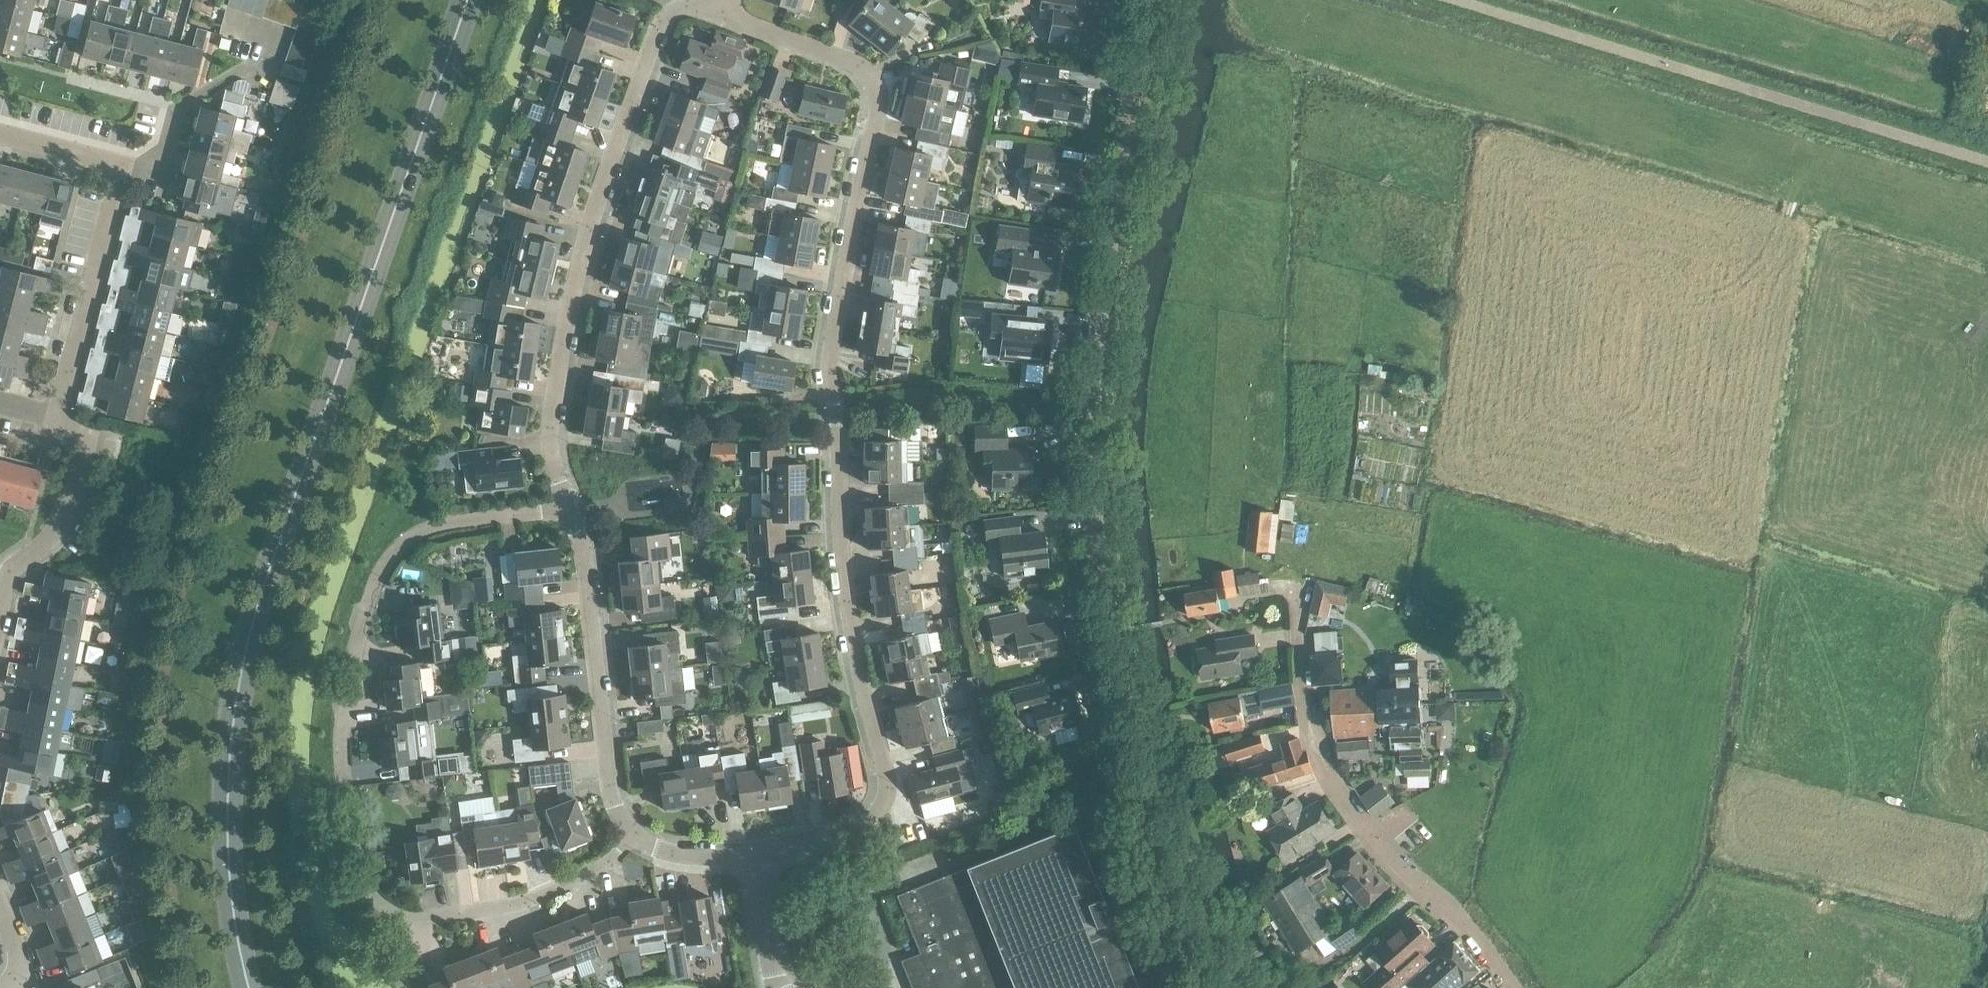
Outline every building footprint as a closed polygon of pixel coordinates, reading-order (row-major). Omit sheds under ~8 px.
[(26,32),(32,9),(0,0),(0,25),(26,32)] [(32,9),(34,0),(0,0),(32,9)] [(239,9),(242,0),(229,0),(227,5),(239,9)] [(250,13),(254,0),(242,0),(239,9),(250,13)] [(261,17),(267,0),(254,0),(250,13),(261,17)] [(272,21),(279,0),(267,0),(261,17),(272,21)] [(284,25),(292,1),(288,0),(279,0),(272,21),(284,25)] [(798,10),(801,0),(769,0),(798,10)] [(869,38),(893,7),(884,0),(866,0),(867,1),(849,23),(869,38)] [(1035,38),(1093,47),(1094,41),(1097,42),(1101,20),(1097,19),(1098,13),(1071,9),(1072,0),(1041,0),(1035,38)] [(284,25),(296,29),(303,5),(292,1),(284,25)] [(571,27),(566,40),(597,51),(602,38),(624,46),(635,15),(595,1),(585,31),(571,27)] [(75,2),(71,19),(82,22),(87,5),(75,2)] [(82,56),(104,62),(118,7),(109,5),(104,25),(91,21),(82,56)] [(296,29),(292,40),(315,48),(326,13),(303,5),(296,29)] [(104,62),(126,67),(135,33),(123,30),(128,10),(118,7),(104,62)] [(904,15),(893,7),(869,38),(889,53),(905,32),(919,43),(933,24),(920,13),(917,17),(911,12),(909,12),(904,15)] [(126,67),(148,73),(163,19),(153,16),(148,36),(135,33),(126,67)] [(82,22),(71,19),(66,35),(78,38),(82,22)] [(148,73),(171,79),(180,44),(167,41),(172,21),(163,19),(148,73)] [(0,25),(0,51),(20,56),(26,32),(0,25)] [(180,44),(171,79),(193,85),(202,50),(207,31),(197,28),(192,47),(180,44)] [(706,78),(701,91),(724,99),(730,81),(727,80),(736,56),(739,57),(745,41),(716,31),(711,46),(690,39),(680,68),(706,78)] [(292,40),(288,51),(311,59),(315,48),(292,40)] [(575,59),(566,85),(606,99),(615,72),(597,66),(602,53),(597,51),(566,40),(562,54),(575,59)] [(65,41),(58,66),(70,69),(76,45),(65,41)] [(999,66),(1000,59),(1001,56),(999,56),(991,42),(977,46),(975,46),(971,60),(999,66)] [(288,51),(284,63),(307,71),(311,59),(288,51)] [(907,96),(956,108),(961,109),(971,68),(942,61),(938,78),(913,72),(912,77),(908,76),(904,93),(908,94),(907,96)] [(1037,86),(1033,114),(1080,122),(1086,86),(1055,82),(1057,67),(1022,61),(1018,83),(1037,86)] [(307,71),(284,63),(280,74),(303,82),(307,71)] [(770,67),(761,94),(776,99),(785,73),(770,67)] [(999,68),(998,76),(1012,79),(1014,70),(999,68)] [(276,79),(269,102),(292,109),(299,87),(276,79)] [(544,105),(539,120),(575,132),(579,119),(597,125),(606,99),(566,85),(558,110),(544,105)] [(805,85),(798,111),(840,121),(846,95),(805,85)] [(671,92),(663,116),(696,128),(701,114),(715,119),(719,109),(724,110),(727,99),(724,99),(701,91),(700,90),(696,101),(671,92)] [(201,107),(195,130),(250,144),(252,134),(233,129),(236,116),(244,118),(247,106),(241,104),(243,95),(224,91),(222,99),(223,100),(220,112),(201,107)] [(956,108),(907,96),(907,99),(903,98),(899,115),(903,116),(902,121),(927,126),(924,140),(948,146),(956,108)] [(688,152),(696,128),(663,116),(654,140),(678,149),(674,161),(703,171),(707,159),(688,152)] [(548,140),(539,165),(579,178),(588,152),(569,145),(573,132),(575,132),(539,120),(534,135),(548,140)] [(798,139),(793,162),(829,170),(834,145),(809,139),(812,129),(787,124),(785,136),(798,139)] [(195,130),(190,152),(224,161),(228,148),(247,153),(250,144),(195,130)] [(996,139),(987,138),(986,145),(995,146),(996,139)] [(748,140),(745,153),(756,155),(758,142),(748,140)] [(896,146),(890,171),(925,179),(928,166),(944,170),(949,146),(948,146),(924,140),(925,140),(922,152),(896,146)] [(1056,146),(1027,141),(1023,168),(1022,168),(1021,168),(1020,168),(1019,168),(1019,169),(1018,169),(1018,170),(1017,171),(1016,172),(1016,173),(1016,174),(1016,175),(1016,176),(1017,177),(1017,178),(1018,178),(1018,179),(1019,179),(1019,180),(1020,180),(1017,200),(1026,201),(1027,197),(1047,200),(1046,204),(1065,207),(1066,201),(1068,201),(1071,185),(1069,184),(1071,173),(1052,170),(1056,146)] [(190,152),(184,174),(238,188),(241,178),(221,173),(224,161),(190,152)] [(646,164),(638,188),(672,200),(671,202),(689,208),(690,208),(691,207),(701,179),(718,184),(715,194),(731,200),(737,184),(703,171),(674,161),(670,172),(646,164)] [(772,198),(796,203),(799,191),(823,196),(829,170),(793,162),(788,188),(774,185),(772,198)] [(579,178),(539,165),(530,190),(516,186),(511,200),(546,211),(551,198),(570,205),(579,178)] [(20,207),(29,172),(7,166),(0,193),(0,201),(20,207)] [(909,202),(907,214),(931,219),(941,220),(944,209),(934,207),(939,182),(925,179),(890,171),(885,197),(909,202)] [(20,207),(42,212),(51,178),(29,172),(20,207)] [(238,188),(184,174),(178,197),(213,206),(216,193),(236,198),(238,188)] [(51,178),(42,212),(43,213),(40,225),(62,230),(74,184),(51,178)] [(671,202),(672,200),(638,188),(637,189),(633,188),(628,202),(632,204),(629,212),(634,214),(631,226),(669,239),(675,220),(684,224),(689,208),(671,202)] [(494,194),(491,203),(501,206),(503,201),(500,195),(494,194)] [(767,233),(779,236),(815,242),(819,219),(794,214),(796,203),(772,198),(766,197),(764,210),(771,211),(767,233)] [(153,235),(188,244),(196,247),(202,224),(159,213),(132,206),(129,216),(156,223),(153,235)] [(493,206),(491,213),(502,216),(504,208),(493,206)] [(707,209),(705,213),(727,220),(729,214),(713,208),(712,211),(707,209)] [(256,211),(252,227),(264,230),(268,214),(256,211)] [(879,222),(875,246),(910,253),(915,229),(929,232),(931,219),(907,214),(905,227),(879,222)] [(516,239),(511,260),(552,269),(559,242),(541,238),(544,224),(507,215),(502,235),(516,239)] [(1012,251),(1008,282),(1055,289),(1061,249),(1027,244),(1029,229),(999,225),(996,248),(1012,251)] [(717,255),(722,238),(704,233),(699,250),(717,255)] [(123,241),(120,250),(182,267),(188,244),(153,235),(150,248),(123,241)] [(623,236),(616,261),(651,270),(657,245),(623,236)] [(810,267),(815,242),(779,236),(774,260),(755,256),(755,257),(754,267),(754,269),(759,269),(783,273),(785,263),(810,267)] [(681,239),(679,244),(690,248),(691,243),(681,239)] [(725,239),(724,247),(732,248),(734,241),(725,239)] [(893,289),(895,289),(917,293),(922,269),(908,266),(910,253),(875,246),(870,271),(896,276),(893,289)] [(6,261),(9,249),(0,247),(0,259),(6,261)] [(9,249),(6,261),(22,265),(25,253),(9,249)] [(145,267),(142,280),(176,289),(182,267),(120,250),(118,260),(145,267)] [(741,255),(739,264),(754,267),(755,257),(741,255)] [(34,268),(51,272),(54,261),(37,256),(34,268)] [(241,270),(244,261),(233,258),(232,262),(236,268),(241,270)] [(524,307),(525,304),(528,292),(546,297),(552,269),(511,260),(506,280),(492,277),(487,300),(524,307)] [(647,283),(651,270),(616,261),(610,285),(634,292),(631,303),(656,308),(656,307),(662,287),(647,283)] [(728,265),(718,264),(717,273),(726,274),(728,265)] [(32,298),(35,286),(54,291),(57,281),(38,275),(0,265),(0,290),(32,298)] [(781,285),(783,273),(759,269),(755,292),(761,293),(759,307),(766,308),(802,314),(806,289),(781,285)] [(111,285),(109,295),(171,311),(176,289),(142,280),(138,292),(111,285)] [(866,297),(861,322),(897,328),(900,313),(916,315),(919,293),(917,293),(895,289),(893,302),(866,297)] [(45,325),(48,316),(28,310),(32,298),(0,290),(0,313),(45,325)] [(239,296),(224,292),(222,301),(237,304),(239,296)] [(133,311),(130,324),(165,333),(171,311),(109,295),(106,304),(133,311)] [(489,343),(495,344),(536,350),(541,323),(523,320),(524,307),(487,300),(487,301),(473,298),(471,312),(484,314),(484,316),(493,318),(489,343)] [(961,300),(960,316),(982,318),(983,302),(961,300)] [(710,301),(708,312),(724,315),(726,303),(710,301)] [(600,334),(651,343),(657,308),(656,308),(631,303),(629,313),(605,309),(600,334)] [(802,314),(766,308),(763,332),(748,330),(748,332),(727,329),(726,339),(740,341),(768,346),(771,346),(773,334),(799,338),(802,314)] [(20,342),(23,330),(43,335),(45,325),(0,313),(0,337),(20,342)] [(1051,320),(993,314),(990,341),(1002,342),(1001,358),(1047,363),(1051,320)] [(897,328),(861,322),(857,347),(884,352),(882,366),(906,370),(910,346),(895,343),(897,328)] [(100,329),(97,339),(159,355),(165,333),(130,324),(127,336),(100,329)] [(680,331),(677,348),(695,351),(698,335),(680,331)] [(594,353),(595,354),(596,354),(596,359),(621,363),(619,374),(620,374),(645,379),(651,343),(600,334),(600,336),(598,336),(597,336),(597,337),(596,338),(596,339),(595,340),(595,341),(595,342),(595,343),(594,344),(594,345),(594,346),(594,347),(594,348),(594,349),(594,351),(594,352),(594,353)] [(714,337),(701,335),(698,350),(712,352),(714,337)] [(34,370),(36,360),(17,355),(20,342),(0,337),(0,361),(34,370)] [(122,356),(119,368),(153,377),(159,355),(97,339),(95,349),(122,356)] [(766,356),(768,346),(740,341),(737,359),(756,362),(752,384),(790,390),(794,361),(766,356)] [(532,378),(536,350),(495,344),(491,371),(476,368),(474,383),(506,388),(508,374),(532,378)] [(0,361),(0,385),(8,387),(12,374),(31,379),(34,370),(0,361)] [(936,373),(937,379),(947,378),(946,367),(940,368),(936,373)] [(88,373),(86,383),(147,399),(153,377),(119,368),(115,380),(88,373)] [(680,370),(678,379),(688,381),(690,372),(680,370)] [(641,402),(645,379),(620,374),(618,386),(592,381),(588,407),(623,413),(625,400),(641,402)] [(696,376),(693,394),(705,396),(707,383),(703,378),(696,376)] [(147,399),(86,383),(83,393),(110,400),(107,413),(142,422),(147,399)] [(511,389),(474,383),(470,403),(481,405),(477,427),(523,434),(527,406),(509,403),(511,389)] [(470,387),(456,384),(454,398),(468,400),(470,387)] [(686,387),(670,385),(667,401),(684,404),(686,387)] [(609,449),(633,453),(637,431),(621,429),(623,413),(588,407),(584,434),(611,438),(609,449)] [(183,419),(180,432),(192,435),(196,422),(183,419)] [(975,424),(976,448),(984,448),(984,472),(992,472),(993,488),(1039,487),(1038,463),(1030,463),(1030,447),(1006,447),(1005,423),(975,424)] [(864,439),(864,460),(900,460),(907,460),(906,439),(920,439),(920,426),(888,427),(888,439),(864,439)] [(0,449),(0,454),(6,456),(9,445),(2,443),(0,449)] [(491,447),(453,451),(454,457),(459,456),(460,466),(464,465),(466,491),(522,485),(519,457),(492,460),(491,447)] [(19,465),(10,500),(33,506),(42,471),(45,459),(47,451),(47,450),(41,448),(35,470),(19,465)] [(762,464),(762,491),(804,491),(804,463),(784,463),(784,449),(748,449),(748,464),(762,464)] [(937,449),(937,459),(946,459),(946,449),(937,449)] [(10,500),(19,465),(0,460),(0,497),(10,500)] [(888,481),(889,493),(925,492),(925,480),(907,481),(906,460),(900,460),(864,460),(864,482),(888,481)] [(748,536),(780,534),(784,534),(783,519),(804,519),(804,491),(762,491),(762,518),(747,519),(748,536)] [(865,506),(866,527),(908,524),(907,504),(925,503),(925,492),(889,493),(889,504),(865,506)] [(1250,528),(1247,549),(1269,551),(1273,512),(1252,510),(1250,528)] [(1019,533),(1017,514),(985,519),(987,538),(988,538),(990,549),(1001,548),(1005,576),(1048,570),(1042,530),(1019,533)] [(892,547),(893,558),(917,556),(916,544),(910,545),(908,524),(866,527),(868,548),(892,547)] [(1293,542),(1296,525),(1284,524),(1281,541),(1293,542)] [(959,525),(951,526),(951,533),(960,532),(959,525)] [(619,561),(622,586),(658,582),(655,559),(669,557),(667,532),(632,536),(634,560),(619,561)] [(772,562),(774,578),(810,574),(807,548),(781,550),(780,534),(748,536),(749,555),(757,554),(758,564),(772,562)] [(557,546),(515,551),(506,552),(509,582),(505,583),(506,598),(542,595),(540,580),(561,578),(557,546)] [(870,573),(873,594),(909,590),(906,569),(918,567),(917,556),(893,558),(894,570),(870,573)] [(1217,587),(1186,592),(1189,614),(1221,609),(1219,597),(1237,594),(1233,567),(1214,570),(1217,587)] [(1241,594),(1270,590),(1268,578),(1260,579),(1259,571),(1239,574),(1241,594)] [(51,598),(48,611),(83,618),(90,583),(46,574),(44,586),(25,582),(23,593),(51,598)] [(810,574),(774,578),(776,593),(757,595),(759,617),(789,614),(788,603),(813,600),(810,574)] [(1371,578),(1367,590),(1377,593),(1381,581),(1371,578)] [(1328,613),(1331,600),(1345,603),(1348,586),(1318,580),(1312,610),(1328,613)] [(659,596),(658,582),(622,586),(622,588),(618,589),(620,607),(625,606),(625,611),(650,608),(651,619),(676,617),(674,594),(659,596)] [(454,610),(472,607),(468,585),(450,586),(454,610)] [(475,589),(476,601),(493,600),(492,588),(475,589)] [(721,602),(729,601),(733,595),(732,588),(720,589),(721,602)] [(900,612),(902,624),(926,620),(924,608),(921,588),(909,590),(873,594),(876,615),(900,612)] [(525,624),(527,638),(563,634),(562,622),(565,621),(564,611),(563,606),(558,607),(559,609),(544,610),(542,595),(506,598),(509,621),(509,625),(525,624)] [(395,625),(395,629),(395,632),(396,635),(398,639),(401,638),(402,645),(421,643),(424,661),(460,657),(480,655),(479,640),(458,643),(458,638),(444,639),(439,602),(429,603),(406,606),(407,618),(398,619),(399,621),(396,621),(395,625)] [(18,618),(16,627),(79,640),(83,618),(48,611),(46,623),(18,618)] [(1027,625),(1024,611),(991,618),(996,642),(1017,638),(1021,658),(1063,649),(1062,643),(1066,642),(1062,624),(1058,625),(1057,619),(1027,625)] [(958,616),(949,618),(950,627),(960,625),(958,616)] [(1422,620),(1425,627),(1432,625),(1430,617),(1422,620)] [(127,626),(128,621),(114,618),(113,624),(127,626)] [(880,640),(885,661),(920,653),(925,652),(932,651),(926,620),(902,624),(904,635),(880,640)] [(783,648),(785,663),(821,657),(817,632),(790,636),(788,625),(764,629),(767,650),(783,648)] [(42,643),(39,655),(74,662),(79,640),(16,627),(14,637),(42,643)] [(629,646),(625,646),(627,663),(631,662),(631,671),(667,667),(679,666),(677,652),(680,652),(678,629),(653,632),(654,643),(629,646)] [(1258,653),(1255,633),(1230,637),(1231,643),(1200,648),(1204,676),(1244,670),(1241,655),(1258,653)] [(563,634),(527,638),(528,652),(512,654),(515,681),(543,678),(542,662),(564,660),(564,662),(569,661),(569,657),(568,646),(564,647),(563,634)] [(1486,638),(1482,653),(1493,656),(1497,641),(1486,638)] [(913,676),(916,688),(939,683),(950,680),(948,669),(936,671),(930,672),(925,652),(920,653),(885,661),(889,681),(913,676)] [(1312,656),(1314,684),(1342,681),(1340,654),(1312,656)] [(9,662),(7,672),(70,685),(74,662),(39,655),(37,668),(9,662)] [(821,657),(785,663),(788,678),(772,681),(776,702),(800,698),(799,687),(825,683),(821,657)] [(393,678),(384,679),(388,707),(414,704),(416,719),(416,720),(429,718),(470,713),(467,693),(439,696),(439,700),(423,701),(419,661),(391,665),(393,678)] [(119,662),(117,671),(126,672),(128,664),(119,662)] [(1332,689),(1333,709),(1419,701),(1417,662),(1394,664),(1395,683),(1379,684),(1379,686),(1332,689)] [(632,679),(629,679),(631,698),(642,697),(641,695),(660,693),(661,704),(686,701),(683,679),(682,666),(679,667),(679,666),(667,667),(631,671),(632,679)] [(483,672),(484,685),(502,683),(500,670),(483,672)] [(33,688),(30,700),(65,707),(70,685),(7,672),(5,682),(33,688)] [(975,676),(961,680),(964,690),(977,687),(975,676)] [(1077,690),(1073,691),(1072,690),(1048,696),(1045,682),(1013,691),(1018,711),(1033,706),(1041,732),(1081,721),(1077,706),(1081,705),(1077,690)] [(895,706),(900,726),(942,715),(937,695),(942,694),(939,683),(916,688),(919,699),(895,706)] [(1296,704),(1292,684),(1239,694),(1240,699),(1210,704),(1215,731),(1231,728),(1231,732),(1244,729),(1243,725),(1246,725),(1245,718),(1264,714),(1264,710),(1296,704)] [(528,709),(530,723),(566,719),(563,694),(538,696),(536,685),(507,688),(508,700),(513,700),(514,711),(528,709)] [(118,706),(120,696),(111,694),(109,704),(118,706)] [(0,707),(0,717),(61,730),(65,707),(30,700),(28,713),(0,707)] [(1383,735),(1392,734),(1391,722),(1402,721),(1402,722),(1420,721),(1419,701),(1333,709),(1335,736),(1382,733),(1383,735)] [(790,708),(793,724),(811,721),(808,705),(790,708)] [(711,714),(702,716),(703,725),(713,723),(711,714)] [(942,715),(900,726),(906,746),(929,740),(933,752),(956,746),(952,734),(947,735),(942,715)] [(21,745),(56,752),(61,730),(0,717),(0,728),(24,732),(21,745)] [(388,736),(379,737),(383,764),(409,761),(411,776),(436,774),(436,773),(473,769),(472,755),(464,755),(463,752),(436,754),(433,724),(430,725),(429,718),(416,720),(416,719),(386,723),(388,736)] [(636,720),(638,732),(662,729),(661,718),(636,720)] [(566,719),(530,723),(531,736),(513,738),(515,761),(544,758),(543,746),(569,744),(566,719)] [(1421,727),(1420,721),(1402,722),(1402,721),(1391,722),(1392,734),(1392,748),(1401,747),(1402,761),(1406,760),(1406,774),(1431,773),(1430,759),(1422,759),(1422,744),(1425,739),(1425,731),(1421,727)] [(988,728),(975,731),(977,740),(990,737),(988,728)] [(487,730),(476,731),(477,743),(484,742),(488,737),(487,730)] [(1225,743),(1230,759),(1265,748),(1260,732),(1225,743)] [(991,738),(978,742),(980,750),(986,753),(994,751),(991,738)] [(821,739),(800,743),(805,770),(806,779),(819,777),(821,795),(847,791),(846,785),(861,782),(855,744),(839,747),(840,753),(824,755),(821,739)] [(1250,769),(1256,790),(1313,771),(1306,751),(1303,752),(1299,739),(1282,744),(1286,755),(1250,769)] [(1338,741),(1339,759),(1370,756),(1369,739),(1338,741)] [(759,768),(765,804),(769,803),(769,807),(787,805),(786,801),(791,800),(787,775),(800,773),(795,743),(782,745),(783,750),(772,752),(774,766),(759,768)] [(6,778),(30,783),(32,771),(52,775),(56,752),(21,745),(19,757),(0,754),(0,764),(8,766),(6,778)] [(699,766),(684,768),(689,804),(715,800),(711,776),(723,774),(718,745),(706,747),(706,750),(697,752),(699,766)] [(937,767),(913,774),(920,802),(925,819),(956,810),(951,793),(961,791),(961,790),(978,786),(973,766),(979,764),(974,745),(968,747),(961,748),(934,756),(937,767)] [(765,804),(759,768),(747,770),(744,751),(721,755),(725,784),(737,783),(742,808),(765,804)] [(689,804),(684,768),(668,771),(666,757),(640,761),(644,787),(660,785),(664,808),(689,804)] [(1448,759),(1440,758),(1438,782),(1446,783),(1448,759)] [(528,765),(530,785),(558,782),(559,793),(562,802),(547,808),(562,847),(590,836),(572,790),(569,760),(528,765)] [(443,775),(444,786),(450,785),(454,780),(453,774),(443,775)] [(30,783),(6,778),(4,790),(28,794),(30,783)] [(1361,797),(1376,816),(1396,802),(1381,782),(1361,797)] [(17,845),(51,832),(42,810),(23,817),(28,794),(4,790),(0,807),(0,816),(4,825),(0,827),(0,838),(13,833),(17,845)] [(1305,809),(1295,792),(1269,807),(1280,824),(1271,829),(1287,856),(1304,846),(1305,849),(1316,843),(1314,841),(1335,828),(1319,801),(1305,809)] [(986,801),(989,813),(1009,808),(1006,796),(986,801)] [(113,815),(115,829),(131,828),(128,803),(118,807),(119,814),(113,815)] [(497,810),(504,859),(529,855),(525,830),(537,829),(533,805),(497,810)] [(497,864),(496,860),(504,859),(497,810),(460,815),(464,839),(476,838),(477,847),(473,848),(476,867),(497,864)] [(1154,985),(1134,934),(1118,940),(1087,863),(1103,857),(1088,818),(897,893),(921,955),(906,961),(917,987),(920,987),(922,987),(1147,987),(1154,985)] [(456,869),(450,829),(417,834),(418,835),(418,839),(405,841),(411,880),(426,878),(426,884),(435,882),(434,880),(443,878),(442,871),(456,869)] [(3,864),(7,874),(59,853),(51,832),(17,845),(22,857),(3,864)] [(30,875),(34,887),(68,874),(59,853),(7,874),(11,883),(30,875)] [(1388,886),(1358,853),(1336,873),(1365,906),(1388,886)] [(1303,876),(1309,886),(1335,869),(1325,854),(1299,870),(1303,876)] [(20,907),(24,916),(76,895),(68,874),(34,887),(39,899),(20,907)] [(1297,950),(1329,929),(1335,925),(1309,886),(1303,876),(1265,899),(1297,950)] [(47,918),(51,930),(85,916),(76,895),(24,916),(28,925),(47,918)] [(631,912),(609,916),(618,951),(625,975),(642,973),(637,942),(665,937),(661,914),(658,895),(629,900),(631,912)] [(681,911),(661,914),(665,937),(667,945),(686,942),(717,937),(714,921),(717,920),(715,910),(713,911),(710,895),(679,900),(681,911)] [(586,912),(560,922),(575,961),(600,952),(602,957),(618,951),(609,916),(590,923),(586,912)] [(37,949),(41,958),(93,938),(85,916),(51,930),(56,941),(37,949)] [(1360,933),(1349,916),(1335,925),(1329,929),(1339,946),(1360,933)] [(1406,984),(1429,963),(1421,954),(1434,943),(1429,937),(1429,932),(1423,925),(1418,925),(1412,919),(1400,930),(1397,930),(1389,936),(1388,940),(1376,951),(1388,963),(1367,982),(1372,987),(1401,987),(1406,984)] [(134,945),(149,939),(141,920),(126,926),(134,945)] [(538,943),(519,950),(531,983),(552,976),(550,970),(575,961),(560,922),(534,932),(538,943)] [(93,938),(41,958),(45,968),(64,960),(69,973),(102,959),(93,938)] [(1468,979),(1480,970),(1455,941),(1429,963),(1406,984),(1409,987),(1459,987),(1468,979)] [(470,955),(482,987),(502,987),(510,985),(511,987),(519,987),(531,983),(519,950),(500,957),(496,945),(470,955)] [(470,955),(444,965),(448,976),(429,983),(431,987),(482,987),(470,955)] [(83,987),(101,979),(97,968),(56,984),(58,987),(83,987)] [(1320,984),(1316,979),(1309,977),(1304,981),(1309,987),(1313,987),(1320,984)] [(1332,979),(1324,985),(1327,987),(1340,987),(1332,979)]
